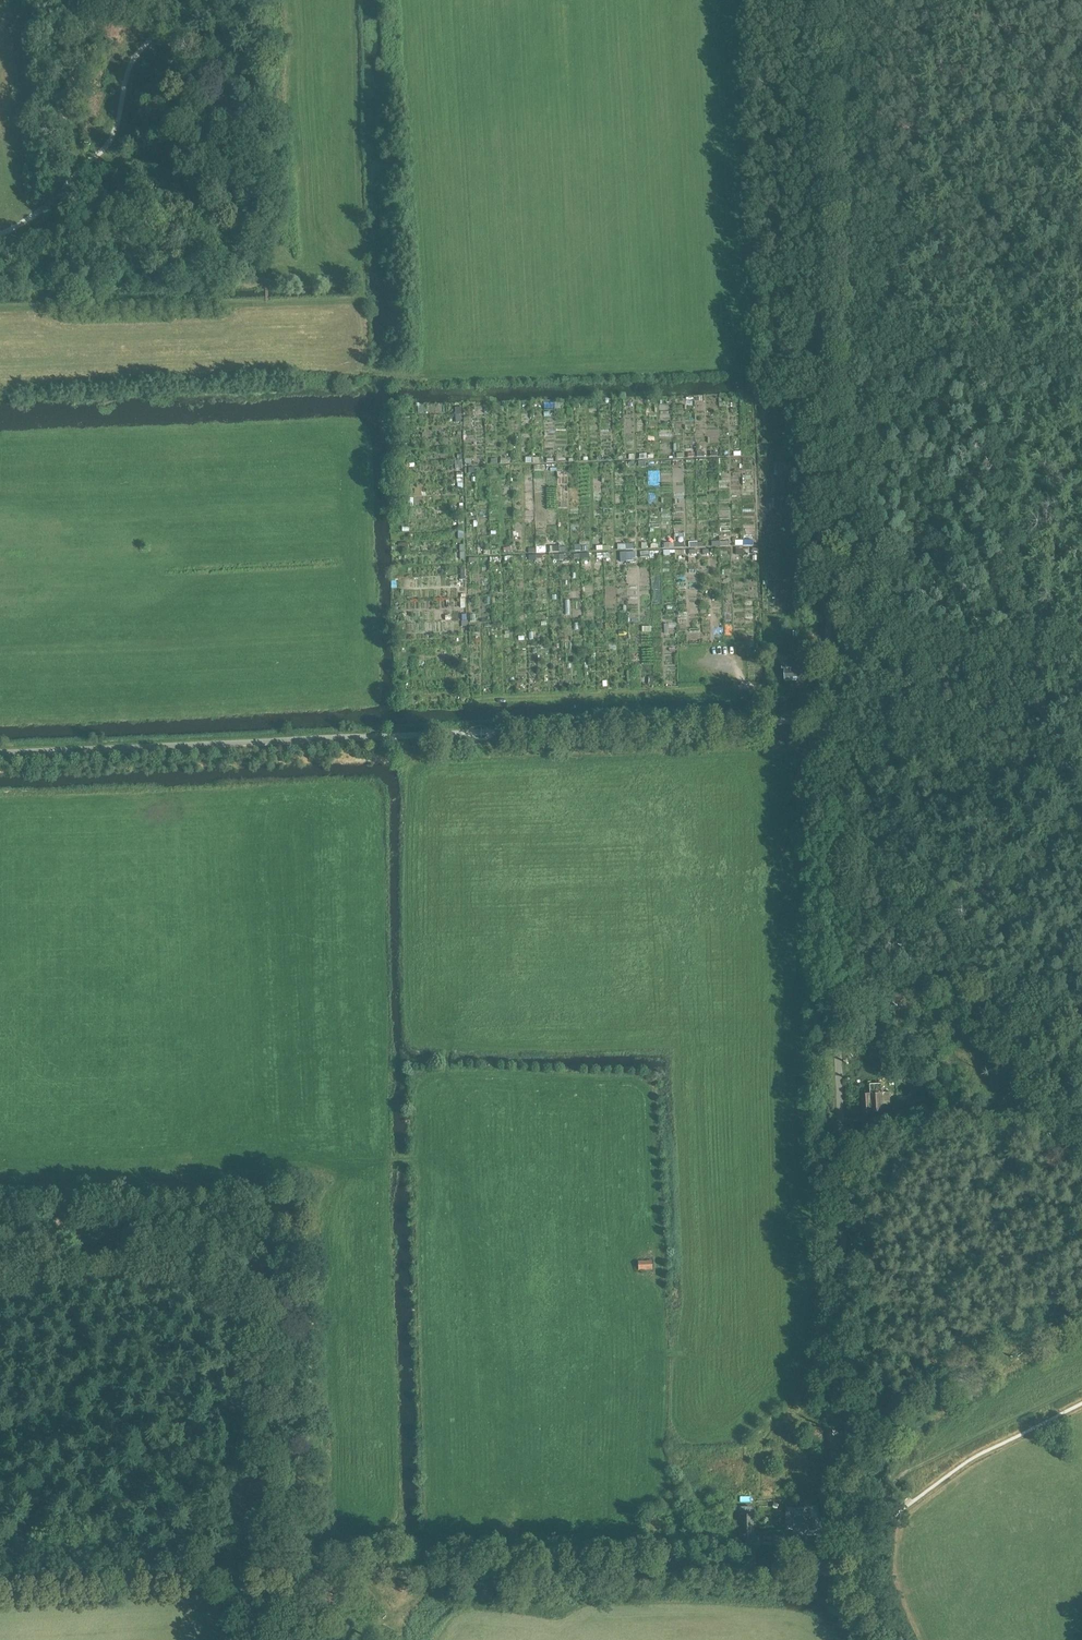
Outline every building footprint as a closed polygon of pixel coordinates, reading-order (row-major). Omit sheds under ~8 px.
[(804,668),(804,662),(783,662),(783,669),(785,669),(786,681),(805,681),(805,668),(804,668)] [(863,1094),(863,1112),(886,1112),(886,1110),(884,1110),(883,1104),(889,1103),(889,1101),(891,1101),(891,1091),(883,1092),(883,1085),(871,1085),(872,1093),(871,1093),(871,1094),(863,1094)] [(908,1127),(895,1129),(897,1137),(909,1136),(908,1127)] [(639,1269),(654,1269),(653,1259),(639,1260),(639,1269)] [(808,1532),(808,1530),(815,1530),(815,1518),(817,1518),(817,1512),(797,1512),(797,1530),(804,1530),(804,1532),(808,1532)]
